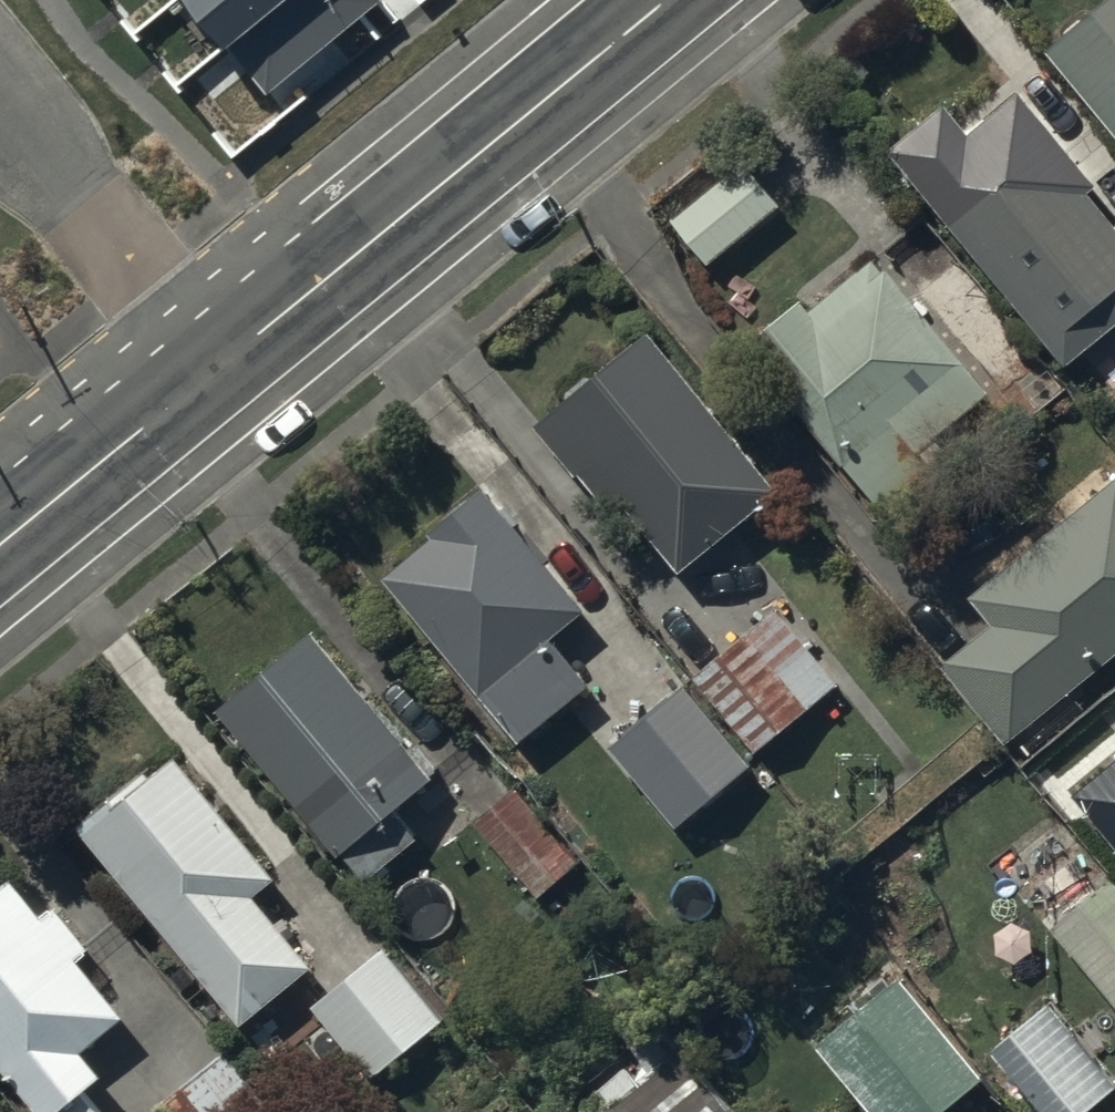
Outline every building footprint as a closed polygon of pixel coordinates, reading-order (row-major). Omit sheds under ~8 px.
[(1047,44),(1114,125),(1114,0),(1100,0),(1047,44)] [(946,99),(890,145),(1066,359),(1114,319),(1114,219),(1088,187),(1097,180),(1021,87),(971,128),(946,99)] [(673,217),(709,261),(781,203),(746,159),(673,217)] [(802,295),(745,342),(880,507),(932,464),(918,447),(990,388),(888,263),(883,268),(872,255),(811,305),(802,295)] [(780,486),(650,328),(535,422),(576,472),(580,468),(608,502),(620,491),(682,566),(780,486)] [(972,595),(994,622),(944,662),(1007,740),(1114,652),(1114,479),(972,595)] [(483,481),(427,527),(433,534),(384,575),(520,739),(590,681),(552,635),(586,606),(483,481)] [(694,673),(756,749),(839,683),(777,607),(694,673)] [(314,629),(220,705),(363,880),(418,836),(393,806),(433,774),(314,629)] [(685,680),(610,742),(679,825),(754,762),(685,680)] [(147,765),(78,821),(243,1022),(315,962),(256,890),(278,872),(178,749),(151,770),(147,765)] [(515,785),(475,819),(552,911),(593,877),(515,785)] [(12,873),(0,882),(0,1059),(44,1111),(102,1111),(84,1090),(105,1072),(85,1047),(128,1011),(88,963),(100,953),(55,899),(42,910),(12,873)] [(1114,875),(1054,923),(1114,997),(1114,876),(1114,875)] [(384,945),(311,1005),(372,1078),(444,1019),(384,945)] [(983,1072),(900,972),(819,1039),(880,1111),(934,1111),(983,1072)] [(1114,1086),(1114,1078),(1050,1000),(994,1047),(1048,1111),(1084,1111),(1114,1086)] [(159,1101),(168,1111),(251,1111),(266,1100),(224,1048),(159,1101)] [(679,1052),(606,1111),(729,1111),(679,1052)]
